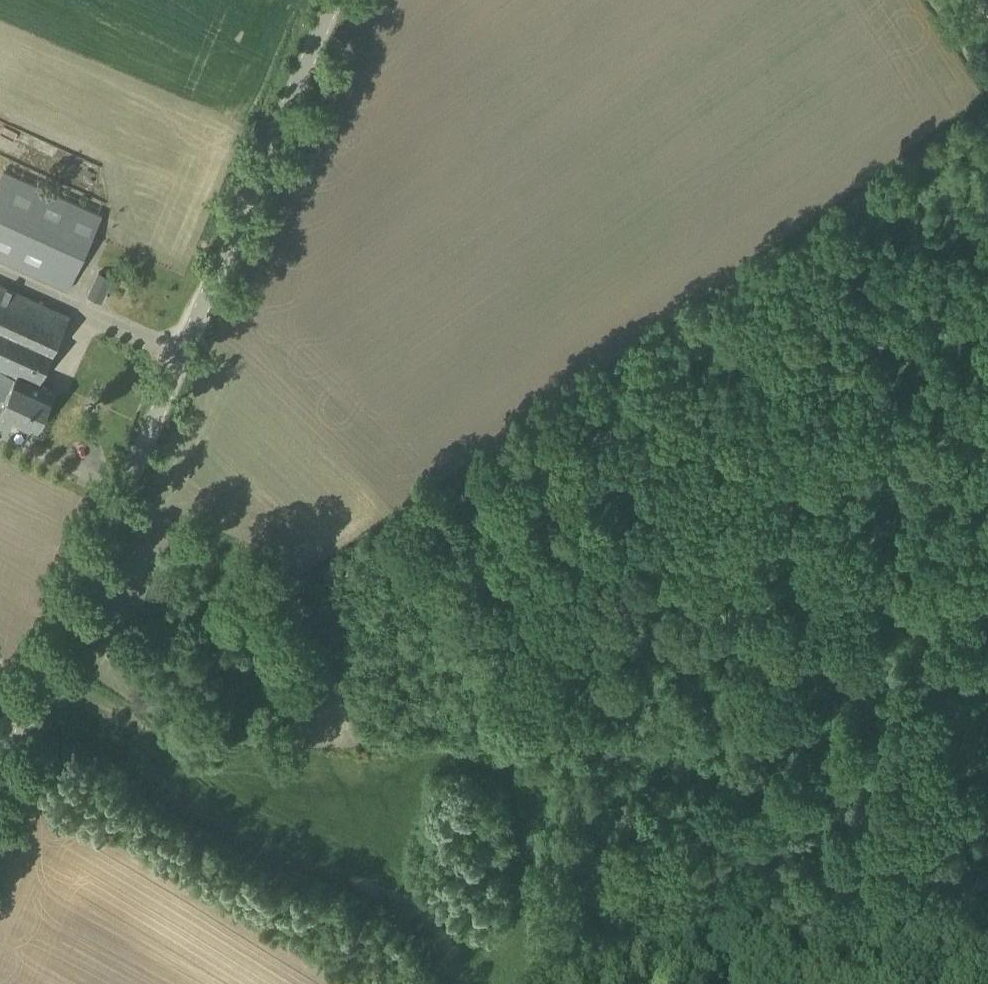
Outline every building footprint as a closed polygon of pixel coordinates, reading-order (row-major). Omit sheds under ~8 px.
[(102,215),(4,171),(0,178),(0,259),(68,290),(102,215)] [(103,303),(114,279),(98,271),(87,296),(103,303)] [(0,286),(0,368),(16,376),(1,411),(6,413),(3,421),(29,433),(32,425),(38,428),(54,391),(38,385),(69,317),(0,286)]
